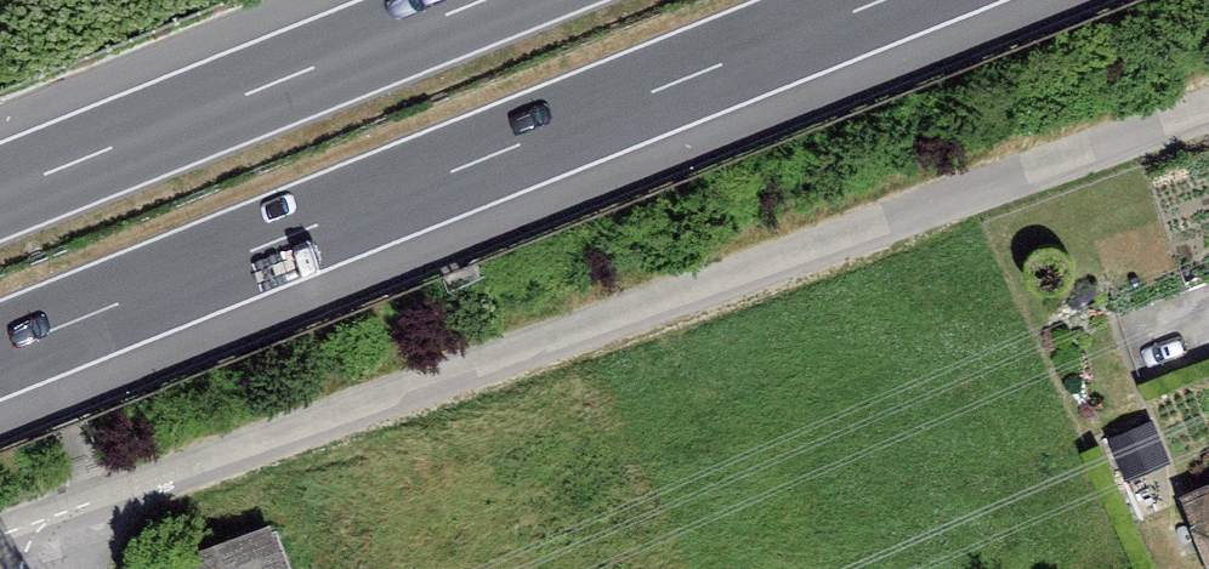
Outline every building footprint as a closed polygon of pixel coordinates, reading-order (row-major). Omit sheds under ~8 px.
[(285,533),(177,568),(298,568),(285,533)]
